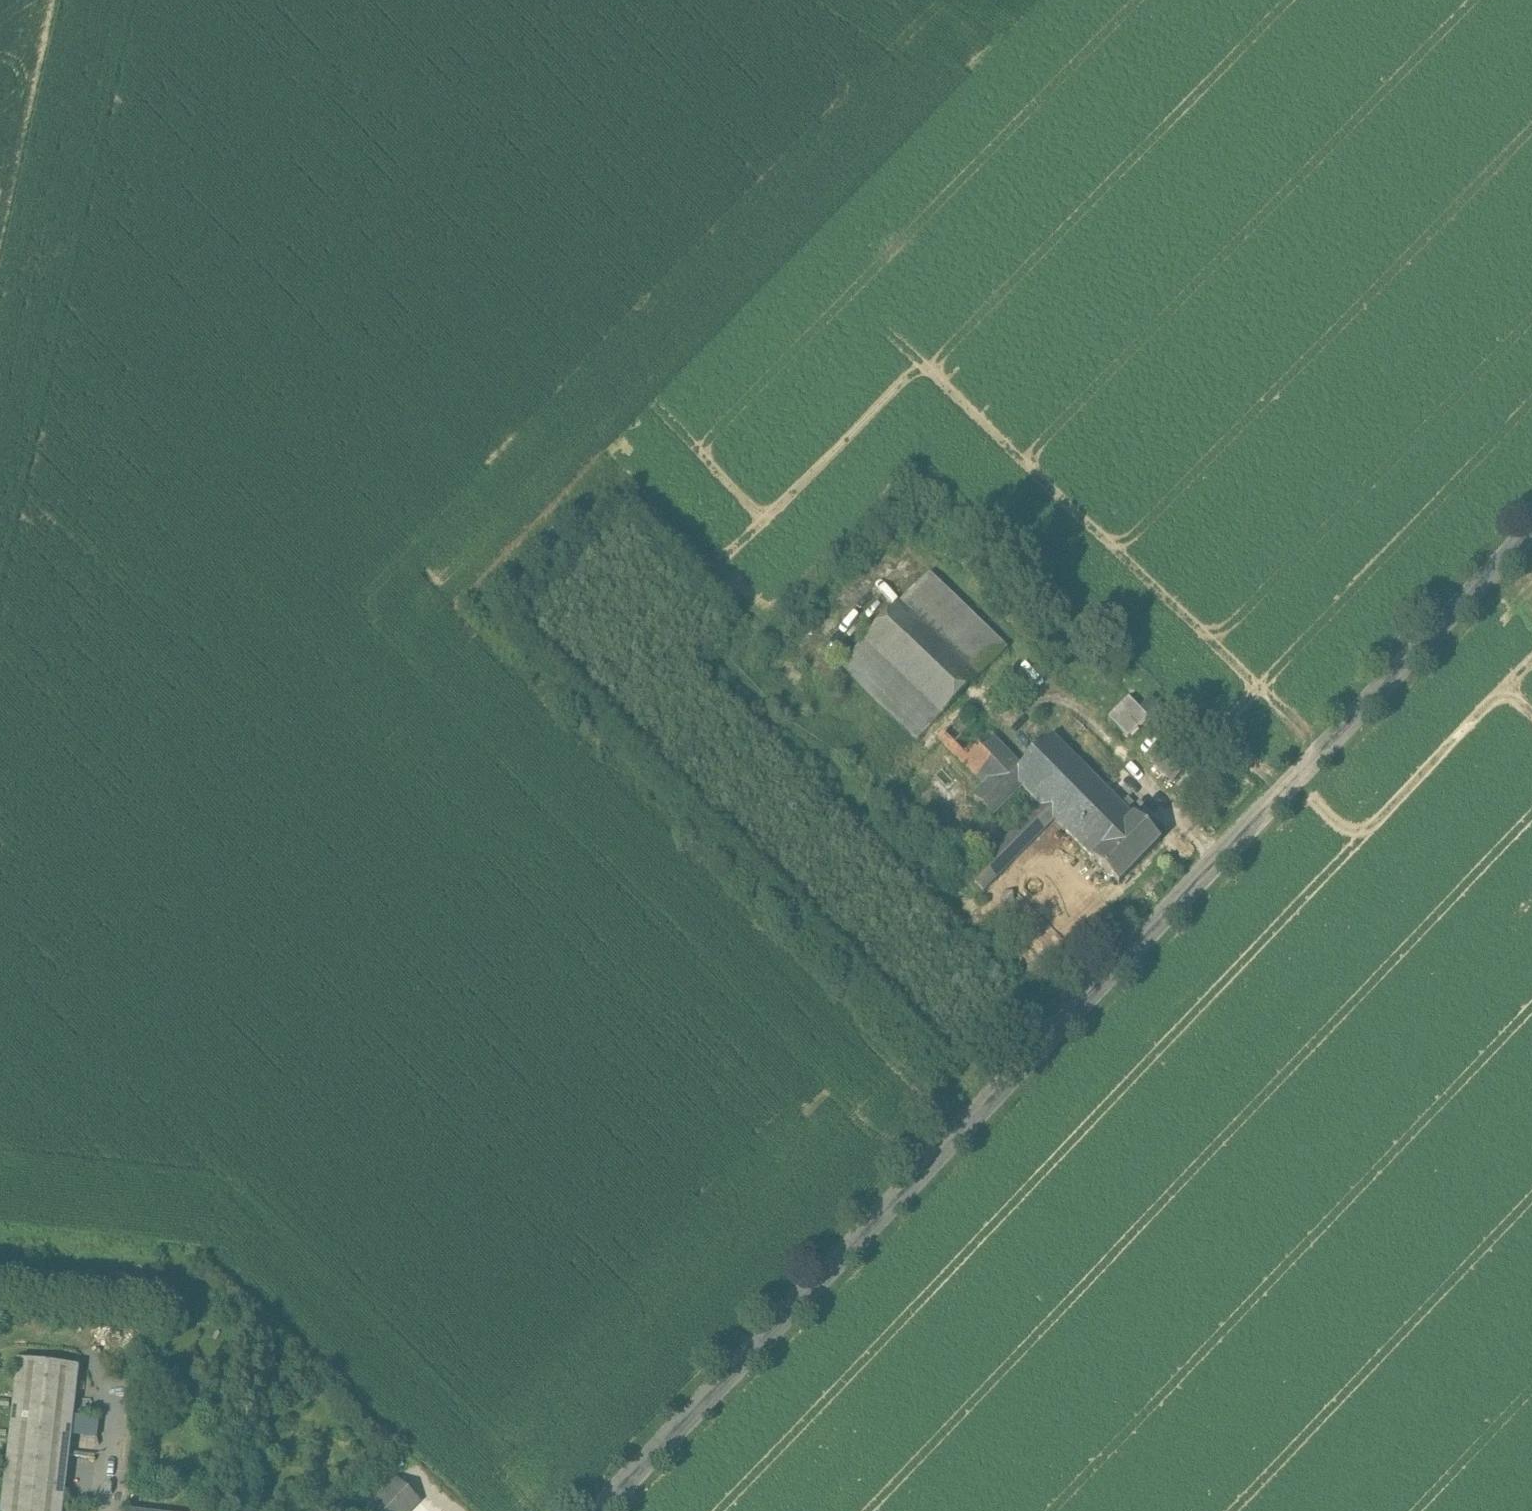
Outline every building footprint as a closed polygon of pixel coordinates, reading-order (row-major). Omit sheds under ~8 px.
[(1007,647),(929,573),(914,588),(991,663),(1007,647)] [(991,663),(914,588),(900,603),(978,677),(991,663)] [(978,677),(900,603),(865,639),(943,714),(978,677)] [(943,714),(865,639),(840,665),(918,740),(943,714)] [(1149,718),(1129,698),(1109,718),(1129,738),(1149,718)] [(1021,767),(965,711),(927,749),(993,815),(1022,786),(1012,776),(1021,767)] [(1090,774),(1053,736),(1021,767),(1012,776),(1022,786),(1041,805),(1055,820),(1063,828),(1104,787),(1090,774)] [(1186,769),(1164,746),(1150,760),(1173,783),(1186,769)] [(1115,775),(1102,762),(1090,774),(1103,787),(1115,775)] [(1133,817),(1104,787),(1063,828),(1093,858),(1093,859),(1119,884),(1161,841),(1135,816),(1133,817)] [(1041,805),(969,876),(983,890),(1055,820),(1041,805)] [(18,1360),(1,1510),(62,1510),(78,1367),(18,1360)] [(397,1482),(369,1510),(411,1510),(419,1502),(397,1482)]
